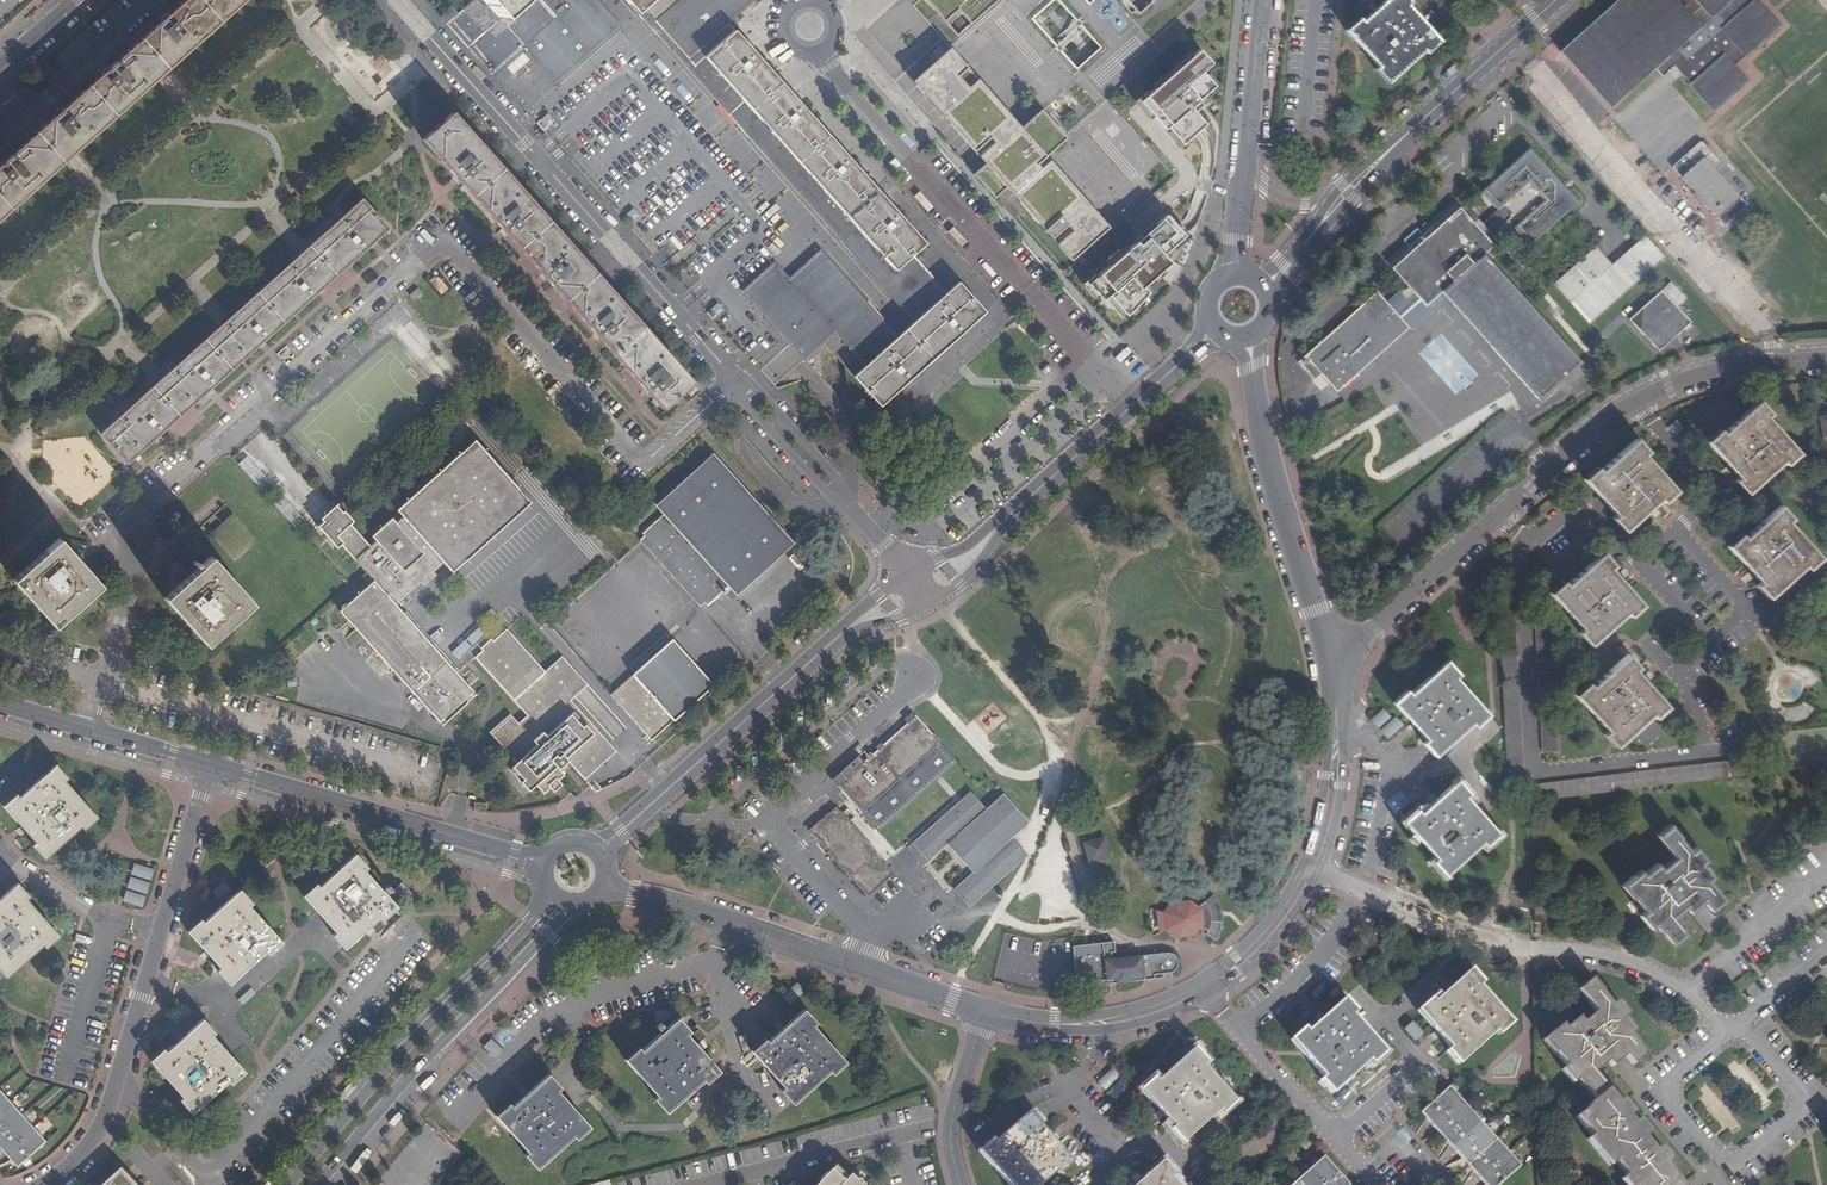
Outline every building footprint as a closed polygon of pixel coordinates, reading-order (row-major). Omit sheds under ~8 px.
[(247,0),(187,0),(0,167),(0,220),(203,40),(231,14),(247,0)] [(483,0),(477,0),(467,8),(456,18),(500,66),(503,64),(504,65),(524,49),(540,34),(553,48),(536,63),(557,87),(616,35),(585,0),(524,0),(500,20),(483,0)] [(500,20),(524,0),(483,0),(500,20)] [(616,35),(622,29),(597,0),(585,0),(616,35)] [(653,0),(621,0),(635,16),(653,0)] [(729,24),(742,12),(749,6),(755,0),(653,0),(635,16),(643,26),(648,23),(652,18),(689,60),(729,24)] [(956,34),(993,0),(926,0),(956,34)] [(1138,10),(1149,0),(1128,0),(1138,10)] [(1346,31),(1378,68),(1375,71),(1386,83),(1424,52),(1426,55),(1439,44),(1406,6),(1409,4),(1405,0),(1389,0),(1362,23),(1359,20),(1346,31)] [(1608,108),(1654,68),(1662,76),(1673,66),(1712,112),(1745,84),(1732,68),(1779,28),(1754,0),(1618,0),(1559,52),(1608,108)] [(1826,11),(1826,0),(1817,0),(1826,11)] [(500,66),(456,18),(455,19),(498,68),(500,66)] [(919,315),(887,278),(785,166),(652,18),(648,23),(812,206),(881,282),(914,319),(919,315)] [(887,278),(911,256),(913,255),(924,244),(861,173),(733,28),(729,24),(689,60),(785,166),(887,278)] [(540,34),(524,49),(536,63),(553,48),(540,34)] [(1196,47),(1136,101),(1182,151),(1211,125),(1197,110),(1222,88),(1209,74),(1215,69),(1196,47)] [(919,84),(920,82),(938,66),(1006,141),(1021,127),(950,48),(915,80),(919,84)] [(920,82),(919,84),(939,107),(937,109),(962,134),(977,149),(988,161),(1010,185),(1022,198),(1019,201),(1053,233),(1073,254),(1092,237),(1032,170),(1047,155),(1067,137),(1041,108),(1021,127),(1006,141),(938,66),(920,82)] [(1611,107),(1615,114),(1627,106),(1624,100),(1611,107)] [(623,303),(456,118),(426,144),(663,409),(693,383),(623,303)] [(1716,218),(1739,198),(1705,158),(1710,154),(1701,142),(1686,155),(1694,165),(1680,177),(1716,218)] [(1504,205),(1511,214),(1519,223),(1513,228),(1529,246),(1576,203),(1529,148),(1481,191),(1497,209),(1498,208),(1499,209),(1504,205)] [(1047,155),(1032,170),(1092,237),(1073,254),(1075,258),(1110,226),(1047,155)] [(1010,185),(988,161),(973,175),(995,198),(1010,185)] [(364,202),(355,210),(111,426),(103,434),(129,463),(391,231),(364,202)] [(1474,229),(1482,238),(1511,214),(1504,205),(1499,209),(1498,208),(1497,209),(1474,229)] [(1175,225),(1181,221),(1173,209),(1167,213),(1175,225)] [(1496,309),(1473,328),(1538,400),(1578,364),(1483,256),(1491,248),(1482,238),(1474,229),(1458,211),(1391,270),(1408,289),(1425,309),(1442,293),(1448,287),(1464,273),(1496,309)] [(1186,239),(1163,214),(1087,281),(1123,322),(1153,295),(1147,288),(1175,263),(1168,256),(1186,239)] [(1724,223),(1716,230),(1722,238),(1730,230),(1724,223)] [(1587,323),(1661,257),(1643,237),(1610,267),(1593,248),(1552,283),(1587,323)] [(897,334),(860,294),(822,252),(790,279),(776,264),(745,292),(786,338),(803,357),(834,329),(833,328),(835,327),(834,325),(860,303),(891,339),(897,334)] [(919,315),(946,291),(918,260),(916,262),(911,256),(887,278),(919,315)] [(1447,298),(1473,328),(1496,309),(1464,273),(1448,287),(1442,293),(1447,298)] [(946,291),(919,315),(914,319),(897,334),(891,339),(864,362),(854,372),(879,401),(985,308),(959,280),(946,291)] [(1669,283),(1629,320),(1658,351),(1689,323),(1674,307),(1683,299),(1669,283)] [(1447,298),(1442,293),(1425,309),(1408,289),(1395,300),(1388,307),(1407,328),(1405,329),(1409,332),(1447,298)] [(1407,328),(1388,307),(1375,293),(1305,356),(1313,365),(1307,370),(1316,382),(1322,376),(1336,392),(1405,329),(1407,328)] [(864,362),(891,339),(860,303),(834,325),(835,327),(833,328),(834,329),(864,362)] [(1734,482),(1746,496),(1783,463),(1786,467),(1799,456),(1766,419),(1770,415),(1760,403),(1722,434),(1719,431),(1706,443),(1738,479),(1734,482)] [(1818,417),(1821,440),(1826,439),(1826,416),(1818,417)] [(1677,492),(1643,455),(1647,452),(1636,440),(1599,473),(1595,468),(1583,480),(1592,490),(1615,516),(1612,519),(1624,533),(1660,501),(1663,504),(1677,492)] [(453,571),(529,503),(474,442),(397,511),(404,518),(443,560),(453,571)] [(734,592),(775,556),(791,542),(776,526),(711,454),(655,504),(662,512),(641,532),(706,604),(728,585),(734,592)] [(1668,501),(1654,514),(1666,527),(1680,515),(1668,501)] [(1821,560),(1788,523),(1791,520),(1781,508),(1744,539),(1742,536),(1728,548),(1759,583),(1756,587),(1768,600),(1805,568),(1808,571),(1821,560)] [(377,580),(375,581),(394,603),(398,600),(401,604),(410,596),(406,592),(419,581),(422,585),(436,572),(433,569),(443,560),(404,518),(397,524),(393,519),(375,535),(379,540),(373,544),(345,514),(335,523),(328,516),(320,524),(340,546),(344,543),(377,580)] [(701,609),(706,604),(641,532),(635,536),(701,609)] [(54,626),(101,584),(60,539),(14,581),(54,626)] [(1550,593),(1582,630),(1578,633),(1589,646),(1627,614),(1630,618),(1642,608),(1609,570),(1614,567),(1603,555),(1566,587),(1563,583),(1550,593)] [(207,645),(254,604),(212,557),(166,598),(207,645)] [(1495,565),(1507,785),(1522,784),(1516,671),(1511,564),(1495,565)] [(474,691),(435,648),(394,603),(375,581),(343,610),(378,649),(443,720),(474,691)] [(1532,615),(1535,664),(1552,663),(1549,614),(1532,615)] [(480,644),(482,647),(474,654),(526,713),(517,721),(509,711),(488,730),(516,760),(509,766),(528,788),(535,781),(544,790),(550,785),(553,789),(562,781),(558,778),(564,772),(558,766),(567,758),(584,776),(616,748),(570,697),(587,681),(561,653),(544,668),(505,626),(491,639),(489,636),(480,644)] [(614,691),(654,736),(715,683),(674,638),(614,691)] [(1654,721),(1668,709),(1634,671),(1637,668),(1628,657),(1591,689),(1587,685),(1574,697),(1606,732),(1602,736),(1613,749),(1650,717),(1654,721)] [(1475,727),(1488,716),(1455,678),(1459,675),(1447,661),(1410,693),(1408,691),(1394,703),(1416,730),(1426,741),(1423,743),(1435,756),(1471,723),(1475,727)] [(1536,674),(1540,754),(1557,754),(1552,673),(1536,674)] [(861,754),(833,779),(880,831),(957,760),(939,741),(940,740),(934,733),(933,735),(912,712),(904,719),(909,724),(885,744),(883,741),(877,746),(880,749),(875,754),(873,751),(868,756),(871,758),(868,761),(861,754)] [(1396,720),(1388,723),(1383,712),(1373,717),(1383,739),(1401,731),(1396,720)] [(1651,743),(1662,732),(1651,721),(1640,732),(1651,743)] [(1749,759),(1528,786),(1528,802),(1751,775),(1749,759)] [(33,848),(44,861),(81,829),(84,831),(98,820),(65,783),(69,779),(57,766),(20,798),(17,795),(3,807),(24,830),(37,844),(33,848)] [(591,775),(587,779),(597,790),(601,786),(591,775)] [(1418,810),(1404,823),(1436,859),(1433,861),(1444,875),(1481,842),(1484,845),(1497,835),(1465,798),(1469,794),(1458,781),(1421,813),(1418,810)] [(973,874),(953,891),(969,909),(1028,857),(1012,839),(1028,825),(1002,796),(986,811),(971,793),(913,844),(928,862),(947,845),(973,874)] [(837,809),(810,832),(866,896),(893,873),(837,809)] [(1640,870),(1621,886),(1632,899),(1633,898),(1645,911),(1639,917),(1650,930),(1655,926),(1660,932),(1661,931),(1673,945),(1686,934),(1672,918),(1685,908),(1690,913),(1697,907),(1703,902),(1711,912),(1724,901),(1708,882),(1713,877),(1702,865),(1706,861),(1695,848),(1691,851),(1680,838),(1681,838),(1671,825),(1657,837),(1674,857),(1660,869),(1656,864),(1644,874),(1640,870)] [(1102,840),(1084,846),(1090,863),(1108,858),(1102,840)] [(316,885),(304,895),(336,932),(332,936),(344,949),(367,929),(381,916),(385,920),(397,909),(364,872),(367,869),(357,856),(319,889),(316,885)] [(7,978),(44,946),(46,949),(59,937),(26,900),(30,897),(18,885),(0,901),(0,970),(7,978)] [(394,892),(403,902),(410,895),(401,885),(394,892)] [(220,969),(217,972),(229,985),(266,952),(270,956),(282,944),(250,906),(253,904),(242,890),(204,924),(201,921),(188,933),(207,955),(220,969)] [(1162,911),(1162,913),(1166,913),(1166,921),(1168,929),(1166,930),(1166,931),(1168,934),(1170,936),(1172,938),(1175,940),(1177,941),(1180,936),(1181,937),(1185,939),(1189,939),(1191,938),(1194,937),(1197,933),(1199,930),(1199,928),(1205,930),(1207,927),(1208,926),(1210,921),(1210,917),(1209,914),(1208,911),(1206,908),(1204,905),(1197,909),(1195,905),(1191,901),(1185,900),(1183,900),(1179,901),(1175,903),(1171,898),(1168,901),(1165,905),(1162,911)] [(1157,934),(1166,930),(1168,929),(1166,921),(1166,913),(1162,913),(1154,913),(1157,934)] [(1108,986),(1145,981),(1144,976),(1151,975),(1174,973),(1177,969),(1178,965),(1178,961),(1177,959),(1176,957),(1174,955),(1109,962),(1103,963),(1102,953),(1101,943),(1072,947),(1077,985),(1107,982),(1108,986)] [(1447,1052),(1459,1064),(1495,1032),(1499,1035),(1512,1023),(1479,987),(1483,983),(1471,970),(1454,985),(1434,1003),(1431,1000),(1419,1010),(1418,1012),(1434,1030),(1451,1048),(1447,1052)] [(1676,1179),(1677,1178),(1666,1164),(1671,1159),(1660,1147),(1655,1151),(1642,1137),(1647,1133),(1638,1120),(1634,1123),(1628,1116),(1632,1113),(1621,1100),(1618,1103),(1594,1073),(1607,1062),(1611,1068),(1624,1056),(1632,1065),(1645,1054),(1630,1036),(1635,1032),(1624,1018),(1628,1014),(1616,1001),(1612,1005),(1601,993),(1602,992),(1591,979),(1577,990),(1595,1012),(1581,1023),(1577,1018),(1564,1029),(1561,1025),(1543,1041),(1554,1055),(1556,1056),(1566,1067),(1561,1071),(1572,1084),(1577,1080),(1583,1088),(1585,1087),(1595,1099),(1587,1105),(1589,1107),(1576,1116),(1591,1135),(1586,1139),(1608,1166),(1613,1162),(1624,1176),(1619,1180),(1623,1184),(1681,1184),(1676,1179)] [(1304,1028),(1290,1040),(1324,1077),(1320,1080),(1332,1093),(1368,1059),(1372,1063),(1384,1052),(1369,1035),(1352,1016),(1356,1012),(1344,999),(1308,1032),(1304,1028)] [(781,1091),(792,1104),(829,1072),(831,1075),(845,1063),(813,1027),(816,1024),(805,1011),(782,1031),(768,1042),(765,1039),(751,1051),(784,1089),(781,1091)] [(638,1048),(625,1060),(657,1096),(654,1099),(665,1112),(703,1080),(706,1083),(719,1072),(703,1055),(701,1057),(690,1045),(693,1043),(686,1036),(691,1032),(679,1018),(641,1051),(638,1048)] [(164,1050),(151,1061),(184,1098),(182,1100),(193,1113),(229,1082),(232,1085),(245,1073),(213,1036),(216,1034),(204,1021),(184,1039),(168,1053),(164,1050)] [(697,1048),(693,1043),(690,1045),(701,1057),(703,1055),(697,1048)] [(502,1053),(491,1045),(485,1052),(495,1061),(502,1053)] [(1155,1080),(1141,1091),(1174,1129),(1171,1131),(1182,1144),(1219,1112),(1221,1114),(1234,1103),(1203,1068),(1207,1065),(1190,1045),(1180,1053),(1186,1059),(1157,1083),(1155,1080)] [(508,1104),(495,1116),(528,1152),(524,1156),(537,1169),(573,1136),(576,1139),(589,1128),(556,1092),(560,1088),(548,1075),(526,1094),(511,1108),(508,1104)] [(1419,1114),(1486,1184),(1498,1184),(1519,1167),(1448,1089),(1419,1114)] [(16,1168),(45,1144),(0,1093),(0,1150),(16,1168)] [(979,1153),(1007,1184),(1043,1184),(1057,1173),(1060,1176),(1072,1165),(1040,1128),(1043,1125),(1032,1112),(995,1144),(993,1141),(979,1153)] [(1295,1184),(1347,1184),(1325,1159),(1295,1184)] [(1171,1179),(1174,1176),(1163,1164),(1138,1184),(1176,1184),(1171,1179)] [(121,1167),(101,1184),(137,1184),(121,1167)] [(852,1176),(849,1179),(836,1167),(819,1184),(862,1184),(852,1176)]
